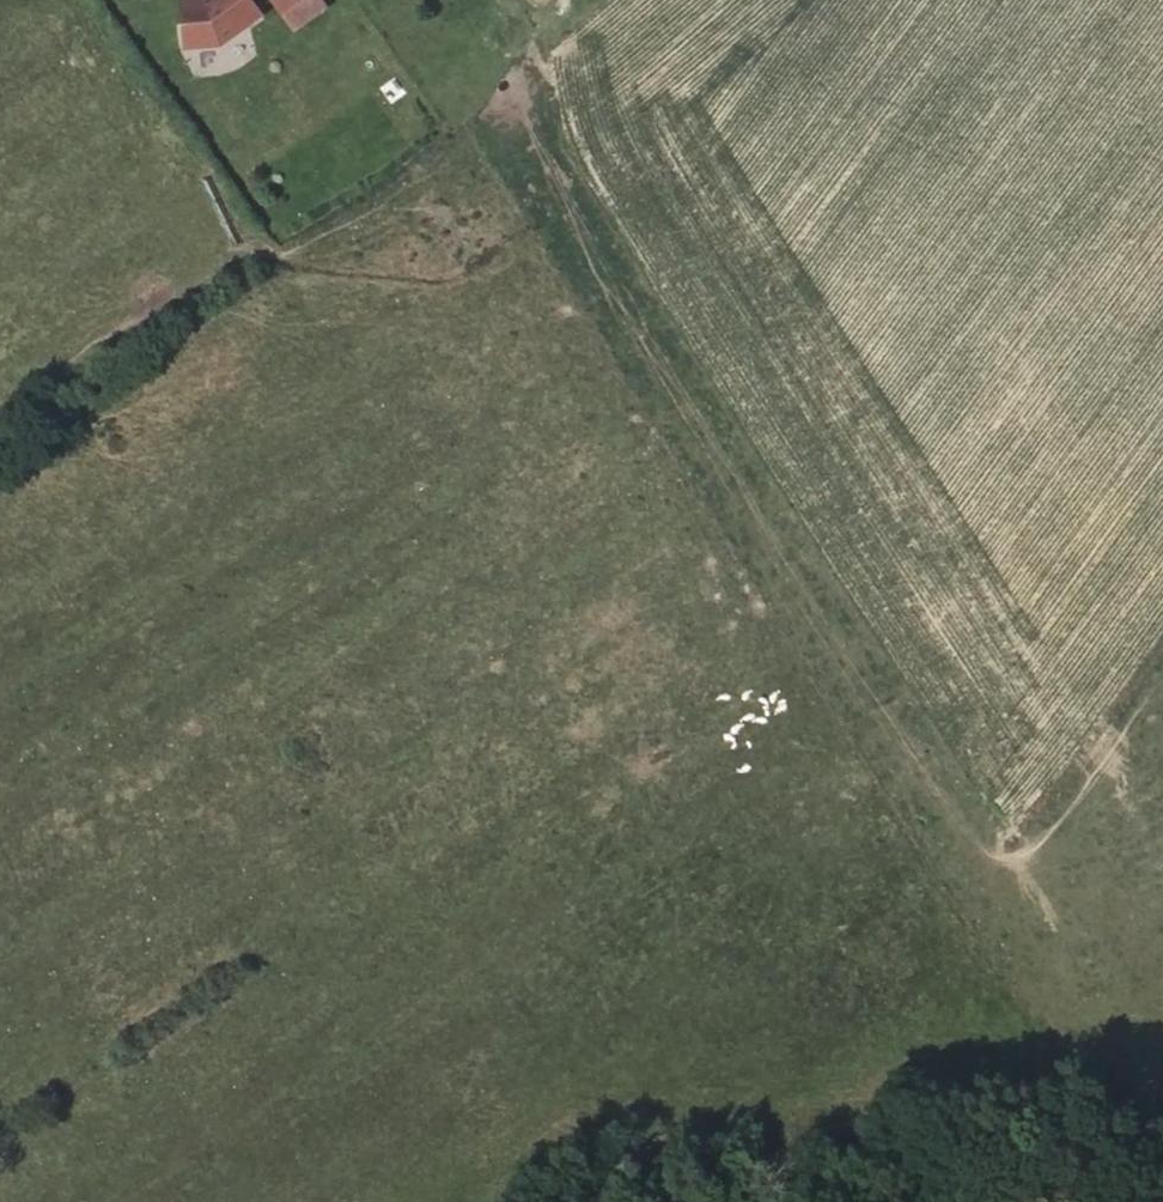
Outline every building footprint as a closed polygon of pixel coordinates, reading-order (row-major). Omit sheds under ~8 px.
[(225,48),(267,18),(254,0),(211,0),(209,1),(187,3),(190,50),(225,48)] [(333,9),(325,0),(270,0),(298,36),(333,9)]
